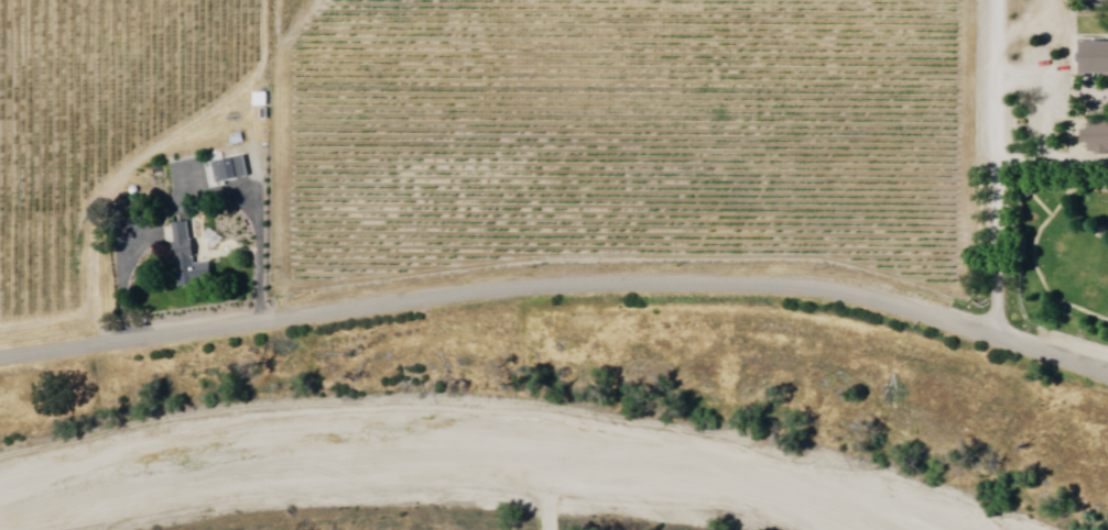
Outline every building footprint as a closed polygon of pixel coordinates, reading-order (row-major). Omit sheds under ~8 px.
[(1086,42),(1086,70),(1107,70),(1107,42),(1086,42)] [(231,135),(232,145),(246,143),(245,133),(231,135)] [(209,164),(214,181),(249,174),(246,156),(209,164)] [(173,223),(178,288),(195,287),(194,279),(211,278),(210,262),(194,263),(192,222),(173,223)]
